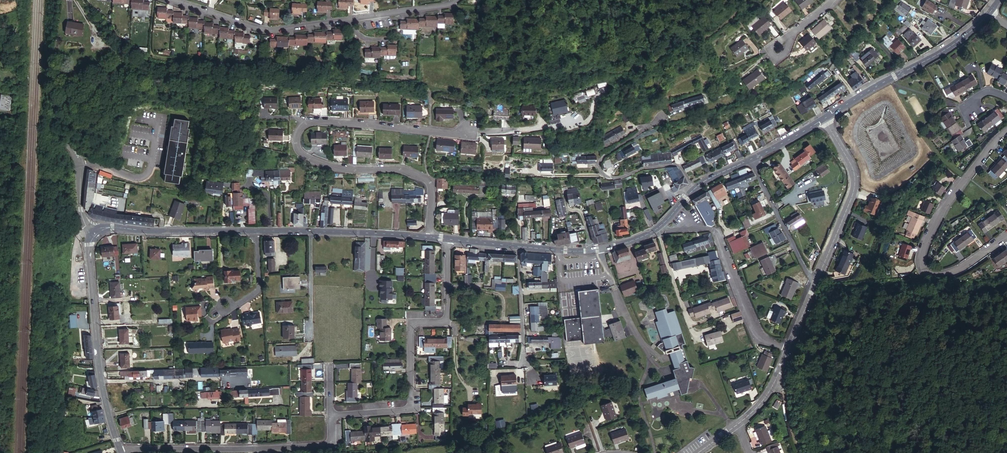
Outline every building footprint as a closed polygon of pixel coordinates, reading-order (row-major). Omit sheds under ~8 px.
[(131,10),(149,11),(150,3),(144,3),(144,0),(140,0),(131,0),(131,4),(131,10)] [(796,1),(802,9),(813,0),(797,0),(796,1)] [(938,4),(932,0),(928,0),(924,6),(934,11),(938,4)] [(333,9),(333,2),(318,1),(317,11),(327,12),(328,9),(333,9)] [(912,8),(902,1),(897,9),(907,16),(912,8)] [(308,12),(308,4),(294,4),(293,13),(303,14),(303,11),(308,12)] [(792,12),(786,4),(775,12),(781,20),(792,12)] [(174,13),(174,12),(166,11),(166,9),(159,8),(158,19),(166,19),(166,23),(173,24),(173,23),(173,20),(174,13)] [(280,20),(280,9),(266,9),(265,16),(270,16),(270,19),(280,20)] [(173,20),(173,23),(188,24),(189,18),(189,16),(182,16),(182,13),(174,13),(173,20)] [(772,25),(765,17),(753,27),(759,35),(772,25)] [(66,18),(63,31),(80,34),(82,22),(66,18)] [(188,24),(188,28),(204,29),(204,24),(204,22),(197,22),(197,19),(189,18),(188,24)] [(439,20),(439,19),(427,18),(427,21),(420,21),(420,29),(439,30),(439,28),(439,20)] [(447,20),(439,20),(439,28),(440,28),(446,28),(455,28),(455,18),(447,18),(447,20)] [(834,26),(827,18),(813,28),(820,37),(834,26)] [(909,26),(912,22),(906,18),(904,21),(909,26)] [(930,19),(928,21),(926,23),(923,27),(931,33),(938,25),(930,19)] [(401,31),(420,32),(420,29),(420,21),(409,21),(409,24),(401,23),(401,31)] [(204,29),(203,34),(219,35),(219,29),(219,28),(213,27),(213,24),(204,24),(204,29)] [(219,35),(219,39),(234,40),(235,34),(235,33),(228,32),(228,30),(219,29),(219,35)] [(915,45),(922,38),(916,31),(915,31),(913,29),(907,35),(909,37),(908,37),(915,45)] [(334,34),(327,33),(327,34),(327,41),(343,42),(343,31),(334,31),(334,34)] [(818,41),(811,33),(801,40),(807,49),(809,48),(815,43),(818,41)] [(885,33),(880,38),(885,43),(887,40),(889,42),(891,40),(885,33)] [(243,35),(235,34),(234,40),(234,44),(242,45),(250,46),(250,38),(243,37),(243,35)] [(318,37),(308,36),(308,37),(308,44),(327,44),(327,41),(327,34),(319,34),(318,37)] [(295,39),(289,39),(288,47),(307,48),(308,44),(308,37),(295,37),(295,39)] [(288,47),(289,39),(277,38),(277,41),(270,40),(270,48),(288,49),(288,47)] [(894,43),(891,45),(899,53),(906,46),(899,38),(894,43)] [(748,48),(742,39),(730,48),(736,56),(748,48)] [(388,50),(381,50),(381,57),(384,57),(396,58),(397,48),(388,47),(388,50)] [(878,53),(873,47),(863,56),(866,59),(864,61),(868,65),(882,53),(880,50),(878,53)] [(381,57),(381,50),(372,49),(372,52),(365,51),(365,59),(381,60),(381,57)] [(855,59),(850,53),(846,56),(851,62),(855,59)] [(1002,72),(1003,70),(992,64),(987,73),(998,79),(1002,72)] [(824,68),(822,70),(818,73),(814,76),(819,82),(819,81),(825,76),(823,73),(826,71),(824,68)] [(764,79),(758,71),(746,80),(752,88),(764,79)] [(1004,85),(1006,80),(1006,75),(1002,72),(998,79),(997,81),(1004,85)] [(849,80),(855,88),(865,81),(859,73),(849,80)] [(961,81),(966,90),(977,83),(972,75),(961,81)] [(819,82),(814,76),(806,83),(811,88),(819,82)] [(845,86),(844,83),(842,81),(835,86),(838,92),(846,87),(845,86)] [(955,96),(966,90),(961,81),(950,87),(955,96)] [(838,92),(835,86),(827,91),(830,97),(838,92)] [(952,98),(955,96),(950,87),(945,90),(948,97),(952,98)] [(823,102),(830,97),(827,91),(819,96),(823,102)] [(704,96),(704,94),(692,98),(669,106),(671,111),(706,100),(704,96)] [(12,96),(3,95),(1,108),(11,109),(12,96)] [(278,105),(278,96),(266,95),(266,105),(278,105)] [(302,106),(302,96),(291,96),(291,106),(302,106)] [(808,109),(818,103),(813,96),(807,99),(809,103),(806,105),(808,109)] [(324,107),(324,98),(311,97),(311,106),(324,107)] [(350,109),(350,98),(334,98),(334,109),(350,109)] [(555,112),(571,111),(570,100),(554,101),(555,112)] [(376,111),(376,101),(363,101),(363,111),(376,111)] [(401,113),(401,104),(386,103),(385,113),(401,113)] [(424,115),(424,105),(409,104),(409,115),(424,115)] [(537,114),(537,106),(524,105),(524,114),(537,114)] [(508,120),(506,108),(503,108),(503,109),(495,109),(495,106),(490,106),(490,115),(494,115),(494,119),(508,120)] [(454,116),(454,107),(437,107),(437,116),(438,116),(438,119),(444,119),(444,116),(454,116)] [(998,108),(995,111),(1001,119),(1004,117),(998,108)] [(938,114),(940,117),(949,112),(947,109),(938,114)] [(995,111),(988,116),(994,125),(1001,119),(995,111)] [(940,117),(948,128),(956,122),(949,112),(940,117)] [(630,119),(627,113),(621,116),(624,122),(630,119)] [(994,125),(988,116),(978,124),(984,133),(994,125)] [(172,125),(165,173),(167,173),(166,180),(180,182),(181,175),(183,175),(190,128),(188,127),(189,120),(175,118),(174,125),(172,125)] [(755,122),(755,120),(744,126),(745,128),(746,128),(747,129),(754,125),(757,124),(755,122)] [(775,125),(772,120),(768,122),(762,125),(765,131),(775,125)] [(956,122),(948,128),(953,135),(961,130),(956,122)] [(746,130),(747,132),(748,134),(751,139),(759,134),(754,125),(747,129),(746,130)] [(623,127),(604,137),(605,143),(626,132),(623,127)] [(284,138),(284,128),(269,128),(270,138),(284,138)] [(961,130),(953,135),(955,139),(960,135),(963,133),(961,130)] [(312,142),(327,142),(327,132),(312,131),(312,142)] [(626,132),(605,143),(606,144),(626,133),(626,132)] [(703,134),(672,149),(673,150),(675,155),(680,152),(679,151),(700,140),(705,138),(703,134)] [(751,139),(748,134),(739,138),(742,144),(751,139)] [(955,139),(952,141),(954,144),(962,138),(960,135),(955,139)] [(542,147),(543,137),(525,136),(525,147),(532,147),(542,147)] [(505,149),(505,138),(493,138),(492,148),(505,149)] [(709,146),(705,138),(700,140),(704,149),(709,146)] [(962,138),(954,144),(959,152),(967,146),(962,138)] [(733,141),(723,146),(725,152),(736,147),(737,149),(740,148),(736,139),(735,139),(733,140),(733,141)] [(456,151),(455,141),(438,141),(439,152),(456,151)] [(478,153),(479,142),(464,142),(464,152),(478,153)] [(637,151),(634,143),(633,142),(623,146),(624,149),(620,151),(623,158),(637,151)] [(347,155),(347,145),(342,144),(335,144),(335,155),(347,155)] [(357,145),(357,153),(357,155),(372,155),(372,145),(357,145)] [(416,155),(417,145),(402,145),(402,155),(416,155)] [(722,147),(721,146),(716,148),(720,156),(724,154),(721,147),(722,147)] [(714,159),(720,156),(716,148),(711,151),(714,159)] [(391,159),(391,149),(378,149),(378,159),(391,159)] [(672,155),(675,155),(673,150),(666,151),(667,162),(673,162),(672,155)] [(659,152),(660,163),(667,162),(666,151),(659,152)] [(710,161),(714,159),(711,151),(706,153),(710,161)] [(795,159),(796,159),(797,161),(792,165),(791,165),(794,170),(811,158),(805,151),(795,159)] [(651,152),(633,160),(634,163),(645,158),(645,165),(653,164),(651,152)] [(651,152),(653,164),(660,163),(659,152),(651,152)] [(700,158),(684,166),(687,171),(707,162),(705,157),(701,159),(700,158)] [(997,164),(1004,171),(1006,167),(1006,163),(1002,158),(997,164)] [(605,162),(603,162),(603,163),(605,168),(613,166),(611,159),(605,161),(605,162)] [(707,173),(712,170),(708,164),(704,166),(707,173)] [(794,183),(782,166),(780,164),(774,169),(788,188),(794,183)] [(1004,171),(997,164),(990,170),(998,177),(1004,171)] [(280,168),(281,178),(291,178),(291,171),(294,170),(294,165),(288,165),(288,168),(280,168)] [(826,166),(819,171),(822,176),(829,170),(826,166)] [(262,180),(274,179),(273,169),(261,170),(262,174),(262,180)] [(998,177),(990,170),(988,173),(995,180),(998,177)] [(757,177),(754,172),(750,173),(747,175),(749,180),(757,177)] [(644,185),(655,183),(653,174),(643,176),(644,185)] [(749,180),(747,175),(744,175),(741,177),(736,179),(739,184),(742,183),(748,181),(749,180)] [(623,187),(622,178),(615,180),(616,186),(616,187),(623,187)] [(739,184),(736,179),(734,180),(726,183),(729,188),(739,184)] [(207,180),(206,190),(211,191),(212,184),(217,185),(218,181),(207,180)] [(617,188),(616,187),(616,186),(615,180),(603,181),(603,189),(614,187),(615,189),(617,188)] [(224,192),(225,185),(225,182),(218,181),(217,185),(212,184),(211,191),(224,192)] [(480,184),(455,182),(454,191),(480,193),(480,186),(480,184)] [(933,190),(940,195),(946,187),(938,182),(936,186),(933,190)] [(721,183),(709,190),(717,206),(721,204),(718,198),(727,193),(725,190),(721,183)] [(513,186),(513,184),(502,184),(502,192),(516,192),(516,186),(513,186)] [(415,191),(404,191),(405,194),(407,194),(407,201),(422,200),(422,194),(425,194),(425,188),(424,188),(416,186),(415,191)] [(571,204),(577,203),(575,193),(580,192),(578,187),(569,188),(570,193),(569,193),(571,204)] [(393,201),(406,201),(407,201),(407,194),(405,194),(404,191),(404,188),(393,188),(393,201)] [(639,194),(638,189),(628,191),(630,202),(644,199),(641,193),(639,194)] [(354,190),(343,190),(343,194),(343,203),(345,203),(351,203),(354,203),(354,190)] [(238,191),(234,191),(234,193),(235,205),(244,205),(244,204),(243,198),(243,191),(238,191)] [(305,201),(321,201),(322,193),(317,192),(316,191),(305,191),(305,201)] [(711,196),(708,191),(693,199),(696,204),(697,204),(707,223),(710,226),(714,224),(712,220),(714,219),(715,213),(707,198),(711,196)] [(811,199),(811,202),(825,200),(823,191),(809,193),(811,199)] [(649,197),(655,211),(663,207),(661,203),(659,199),(664,197),(662,192),(649,197)] [(332,202),(343,203),(343,194),(334,193),(334,196),(332,196),(332,202)] [(551,207),(549,193),(544,193),(544,201),(532,202),(533,210),(542,210),(551,209),(551,207)] [(97,196),(96,198),(106,198),(105,203),(108,203),(109,196),(101,195),(98,195),(98,196),(97,196)] [(85,207),(90,211),(93,210),(93,202),(94,198),(93,198),(86,196),(85,207)] [(363,198),(356,197),(355,207),(368,209),(369,203),(362,202),(363,198)] [(874,215),(880,202),(870,198),(867,206),(865,205),(863,210),(874,215)] [(561,216),(566,214),(568,214),(564,199),(561,199),(558,200),(561,216)] [(176,200),(171,215),(181,218),(186,203),(176,200)] [(764,209),(761,200),(754,203),(757,211),(754,212),(757,218),(766,214),(764,209)] [(930,214),(934,204),(925,201),(922,210),(930,214)] [(93,202),(93,210),(99,211),(109,212),(110,213),(111,208),(108,207),(104,206),(100,204),(93,202)] [(519,212),(525,211),(533,210),(532,202),(519,203),(519,207),(519,212)] [(295,224),(304,224),(304,222),(304,215),(304,206),(303,206),(303,205),(299,205),(299,212),(295,212),(295,224)] [(93,210),(90,211),(90,214),(94,217),(95,218),(99,219),(99,211),(93,210)] [(450,214),(446,213),(446,224),(461,225),(461,214),(461,210),(457,210),(457,211),(450,210),(450,214)] [(998,210),(995,212),(1001,220),(1004,218),(998,210)] [(99,211),(99,219),(108,220),(109,212),(99,211)] [(918,234),(926,216),(914,211),(913,215),(907,230),(908,230),(917,234),(918,234)] [(995,212),(988,218),(993,226),(1001,220),(995,212)] [(138,224),(139,216),(127,214),(125,214),(124,222),(138,224)] [(561,216),(564,232),(570,231),(568,225),(568,224),(566,214),(561,216)] [(594,218),(592,214),(587,215),(590,226),(596,225),(594,218)] [(747,214),(741,216),(741,217),(746,228),(752,225),(747,214)] [(801,214),(786,223),(789,229),(790,228),(791,230),(795,228),(793,226),(804,219),(801,214)] [(152,220),(153,218),(145,217),(144,225),(149,225),(150,221),(151,221),(151,220),(152,220)] [(494,228),(494,218),(494,217),(478,217),(478,228),(490,228),(490,231),(494,231),(494,228)] [(601,234),(603,241),(605,241),(609,240),(607,231),(605,224),(600,225),(598,217),(594,218),(596,225),(599,235),(601,234)] [(629,232),(628,217),(623,218),(624,225),(617,225),(618,234),(623,234),(622,233),(629,232)] [(993,226),(988,218),(981,222),(987,230),(993,226)] [(987,230),(981,222),(978,224),(984,232),(987,230)] [(776,223),(769,227),(771,231),(774,236),(777,241),(786,237),(782,230),(781,231),(779,227),(778,227),(776,223)] [(862,240),(867,227),(857,223),(855,228),(856,228),(855,231),(854,230),(852,236),(862,240)] [(593,236),(599,235),(596,225),(590,226),(593,236)] [(971,229),(968,232),(974,240),(977,237),(971,229)] [(555,234),(556,241),(557,244),(572,241),(570,234),(570,231),(564,232),(555,234)] [(578,232),(570,234),(572,241),(579,240),(578,232)] [(684,244),(685,249),(690,248),(715,241),(712,234),(710,232),(710,233),(704,234),(705,238),(688,242),(684,244)] [(974,240),(968,232),(961,237),(967,245),(974,240)] [(745,235),(734,240),(739,249),(750,244),(745,235)] [(272,236),(266,236),(267,255),(272,254),(272,251),(276,251),(275,240),(272,240),(272,236)] [(959,251),(967,245),(961,237),(953,242),(959,251)] [(636,251),(639,259),(649,256),(647,251),(658,247),(656,241),(645,245),(646,248),(636,251)] [(364,271),(365,242),(357,242),(356,270),(364,271)] [(435,247),(435,242),(424,242),(424,247),(426,247),(426,259),(437,259),(437,247),(435,247)] [(959,251),(953,242),(951,244),(955,250),(956,253),(959,251)] [(138,243),(124,244),(124,252),(138,251),(138,243)] [(179,245),(173,245),(174,256),(180,255),(181,256),(191,256),(190,243),(182,243),(182,245),(180,245),(179,245)] [(908,258),(912,246),(903,243),(899,256),(908,258)] [(114,245),(103,247),(104,256),(115,254),(114,245)] [(768,252),(764,245),(758,248),(756,249),(759,256),(768,252)] [(629,246),(613,251),(615,257),(630,252),(631,252),(629,246)] [(161,248),(152,248),(151,258),(161,258),(161,248)] [(200,250),(200,251),(201,260),(213,259),(213,249),(200,250)] [(845,274),(853,254),(844,250),(836,270),(845,274)] [(522,253),(522,261),(543,262),(544,262),(544,257),(542,257),(542,253),(528,252),(524,251),(522,253)] [(467,267),(467,258),(463,258),(463,252),(457,252),(457,267),(467,267)] [(630,252),(615,257),(617,262),(632,257),(630,252)] [(503,260),(503,254),(486,253),(486,259),(486,270),(488,270),(490,270),(490,262),(498,262),(498,259),(503,260)] [(552,263),(552,253),(542,253),(542,257),(544,257),(544,262),(543,262),(542,266),(542,269),(548,269),(549,262),(552,263)] [(777,258),(774,253),(761,259),(767,274),(775,270),(771,261),(777,258)] [(998,267),(1006,262),(1000,254),(992,259),(998,267)] [(709,255),(671,263),(672,266),(674,267),(675,269),(711,262),(713,273),(718,272),(720,280),(725,279),(724,271),(722,271),(719,259),(718,259),(711,260),(710,256),(710,255),(709,255)] [(428,270),(428,275),(438,275),(438,270),(436,270),(437,259),(426,259),(426,270),(428,270)] [(542,266),(534,265),(534,274),(542,275),(542,269),(542,266)] [(232,269),(225,270),(225,281),(232,281),(232,279),(236,279),(241,279),(241,270),(232,270),(232,269)] [(426,280),(426,292),(436,292),(436,280),(438,280),(438,275),(428,275),(428,280),(426,280)] [(203,277),(197,277),(197,281),(195,281),(195,283),(192,287),(196,291),(200,287),(203,287),(203,288),(206,288),(206,289),(209,288),(208,288),(215,287),(215,276),(207,276),(207,277),(203,278),(203,277)] [(301,286),(300,276),(284,277),(284,286),(301,286)] [(497,282),(502,282),(502,278),(493,279),(493,287),(497,287),(497,282)] [(790,278),(783,295),(793,299),(796,293),(795,293),(796,290),(797,290),(798,286),(799,287),(801,282),(790,278)] [(635,279),(620,284),(624,295),(638,290),(635,279)] [(383,287),(382,298),(393,298),(394,288),(393,288),(393,280),(382,280),(382,287),(383,287)] [(120,288),(120,283),(120,281),(111,282),(112,297),(121,296),(120,288)] [(579,316),(600,313),(596,288),(576,290),(579,316)] [(737,309),(740,308),(732,290),(730,290),(737,309)] [(427,303),(427,308),(432,308),(438,309),(438,303),(436,303),(436,292),(426,292),(426,303),(427,303)] [(711,301),(710,301),(712,307),(713,307),(714,308),(717,307),(718,311),(732,306),(729,296),(712,302),(711,301)] [(293,311),(293,301),(277,302),(278,311),(293,311)] [(712,307),(710,301),(689,308),(691,315),(695,313),(696,316),(711,312),(709,308),(712,307)] [(119,305),(110,306),(111,318),(120,318),(119,305)] [(185,306),(186,320),(192,319),(192,320),(198,320),(198,315),(197,313),(201,313),(200,305),(185,306)] [(531,306),(531,314),(540,313),(539,305),(531,306)] [(548,305),(539,305),(540,313),(543,313),(548,313),(548,305)] [(775,311),(772,320),(781,324),(782,324),(783,319),(783,318),(784,315),(786,315),(788,311),(776,306),(775,310),(775,311)] [(673,370),(674,373),(691,368),(683,345),(687,344),(675,311),(668,313),(667,308),(657,312),(660,321),(657,322),(663,340),(664,339),(665,342),(661,344),(664,351),(667,350),(668,354),(670,353),(676,369),(673,370)] [(734,321),(743,317),(740,309),(731,312),(734,321)] [(250,312),(245,313),(246,314),(242,315),(244,325),(247,324),(248,326),(252,326),(252,324),(262,322),(260,312),(255,313),(254,314),(253,314),(253,313),(250,314),(250,312)] [(540,313),(531,314),(531,322),(540,322),(540,313)] [(602,330),(600,313),(579,316),(563,318),(565,340),(581,339),(582,343),(603,341),(602,336),(611,335),(613,340),(624,339),(623,321),(611,322),(612,326),(602,330)] [(388,317),(379,317),(378,326),(382,326),(387,326),(388,317)] [(540,322),(531,322),(532,330),(541,330),(540,325),(540,322)] [(295,338),(295,326),(285,326),(286,339),(295,338)] [(392,339),(392,326),(387,326),(382,326),(382,339),(392,339)] [(242,340),(239,328),(232,329),(229,329),(229,330),(228,330),(226,329),(221,330),(222,334),(223,335),(222,337),(224,342),(225,343),(229,343),(230,341),(234,340),(236,341),(242,340)] [(725,337),(722,328),(706,334),(709,343),(725,337)] [(129,342),(129,336),(129,329),(121,329),(121,343),(129,343),(129,342)] [(490,330),(490,331),(490,336),(490,341),(499,341),(499,335),(493,335),(493,332),(493,330),(490,330)] [(88,358),(94,357),(92,335),(85,336),(88,358)] [(436,347),(436,337),(424,338),(424,336),(419,336),(419,346),(425,346),(425,352),(436,351),(436,347)] [(447,337),(436,337),(436,347),(448,347),(448,346),(452,346),(452,336),(447,336),(447,337)] [(561,347),(561,336),(553,336),(553,341),(551,341),(552,347),(561,347)] [(206,342),(188,343),(189,353),(207,352),(207,353),(214,353),(213,342),(206,342)] [(298,355),(297,345),(280,346),(280,356),(298,355)] [(122,353),(122,367),(130,367),(130,353),(122,353)] [(766,371),(772,358),(771,357),(764,354),(762,354),(757,367),(766,371)] [(436,356),(431,356),(431,360),(432,360),(432,372),(442,372),(442,368),(442,360),(441,360),(441,355),(436,356)] [(403,367),(403,357),(382,359),(382,368),(403,367)] [(353,365),(353,380),(359,380),(363,380),(363,366),(362,366),(362,361),(352,361),(352,366),(353,365)] [(303,380),(313,380),(313,368),(314,368),(314,363),(304,364),(304,366),(304,368),(303,368),(303,380)] [(174,368),(172,368),(173,378),(184,377),(183,367),(175,368),(174,368)] [(202,368),(202,376),(212,375),(212,370),(212,367),(202,368)] [(692,378),(694,367),(691,368),(674,373),(676,378),(645,389),(648,399),(657,396),(658,398),(668,395),(667,393),(679,389),(681,395),(687,393),(690,377),(692,378)] [(164,378),(164,368),(156,369),(156,371),(156,379),(164,378)] [(173,378),(172,368),(168,368),(164,368),(164,378),(173,378)] [(442,372),(432,372),(433,383),(431,383),(431,388),(436,388),(442,388),(442,383),(443,383),(442,372)] [(92,386),(98,385),(96,373),(90,374),(92,386)] [(510,390),(517,390),(517,374),(502,374),(502,384),(510,383),(510,390)] [(558,374),(545,374),(546,384),(558,384),(558,374)] [(733,384),(736,393),(751,388),(748,379),(733,384)] [(311,397),(314,396),(314,391),(313,391),(313,380),(303,380),(303,392),(303,396),(311,397)] [(348,400),(358,400),(358,394),(359,394),(359,380),(353,380),(349,380),(349,394),(348,394),(348,400)] [(245,396),(249,396),(249,389),(249,388),(231,389),(231,393),(232,393),(232,396),(245,396)] [(249,389),(249,396),(274,395),(274,394),(273,388),(249,389)] [(435,402),(435,407),(445,407),(445,402),(446,402),(445,394),(445,388),(442,388),(436,388),(436,402),(435,402)] [(302,416),(312,416),(312,410),(311,410),(311,397),(303,396),(301,396),(301,410),(302,410),(302,416)] [(602,405),(607,420),(616,417),(611,402),(602,405)] [(482,413),(482,403),(478,403),(478,404),(469,404),(469,408),(469,413),(482,413)] [(538,403),(531,405),(533,412),(540,411),(538,403)] [(92,405),(95,417),(105,414),(103,408),(100,409),(98,404),(92,405)] [(437,423),(446,423),(446,412),(445,412),(445,407),(435,407),(435,412),(436,412),(437,423)] [(96,423),(106,420),(105,414),(95,417),(96,423)] [(153,428),(154,430),(164,430),(164,424),(169,424),(169,414),(164,414),(164,421),(153,421),(153,428)] [(169,414),(169,424),(173,424),(173,426),(185,427),(185,417),(174,417),(174,415),(169,414)] [(132,424),(129,417),(128,415),(121,418),(122,421),(121,422),(123,427),(132,424)] [(198,417),(185,417),(185,427),(195,427),(195,429),(201,429),(201,417),(198,417)] [(201,417),(201,429),(205,429),(205,427),(212,427),(220,427),(220,422),(220,418),(201,417)] [(504,418),(495,421),(497,426),(508,424),(504,418)] [(257,422),(252,422),(252,434),(257,434),(257,429),(271,429),(271,422),(271,419),(257,419),(257,422)] [(220,430),(220,433),(224,433),(224,431),(236,431),(236,422),(220,422),(220,427),(220,430)] [(236,422),(236,431),(247,432),(247,433),(252,434),(252,422),(236,422)] [(286,434),(290,434),(290,424),(286,424),(286,422),(277,422),(271,422),(271,429),(271,431),(286,431),(286,434)] [(399,432),(399,422),(394,422),(394,424),(382,424),(383,434),(394,434),(394,433),(399,432)] [(418,432),(418,423),(404,423),(404,422),(399,422),(399,432),(404,432),(405,433),(418,432)] [(446,434),(446,423),(437,423),(437,434),(438,434),(439,439),(448,439),(448,434),(446,434)] [(367,435),(383,434),(382,424),(371,425),(371,424),(366,424),(366,428),(367,435)] [(765,426),(756,430),(761,444),(770,441),(765,426)] [(367,438),(367,435),(366,428),(352,429),(352,428),(347,428),(347,438),(350,438),(352,438),(352,439),(367,438)] [(629,438),(626,429),(611,434),(614,443),(629,438)] [(570,447),(585,442),(582,433),(567,438),(570,447)] [(560,443),(546,448),(547,452),(560,452),(563,452),(560,443)]
